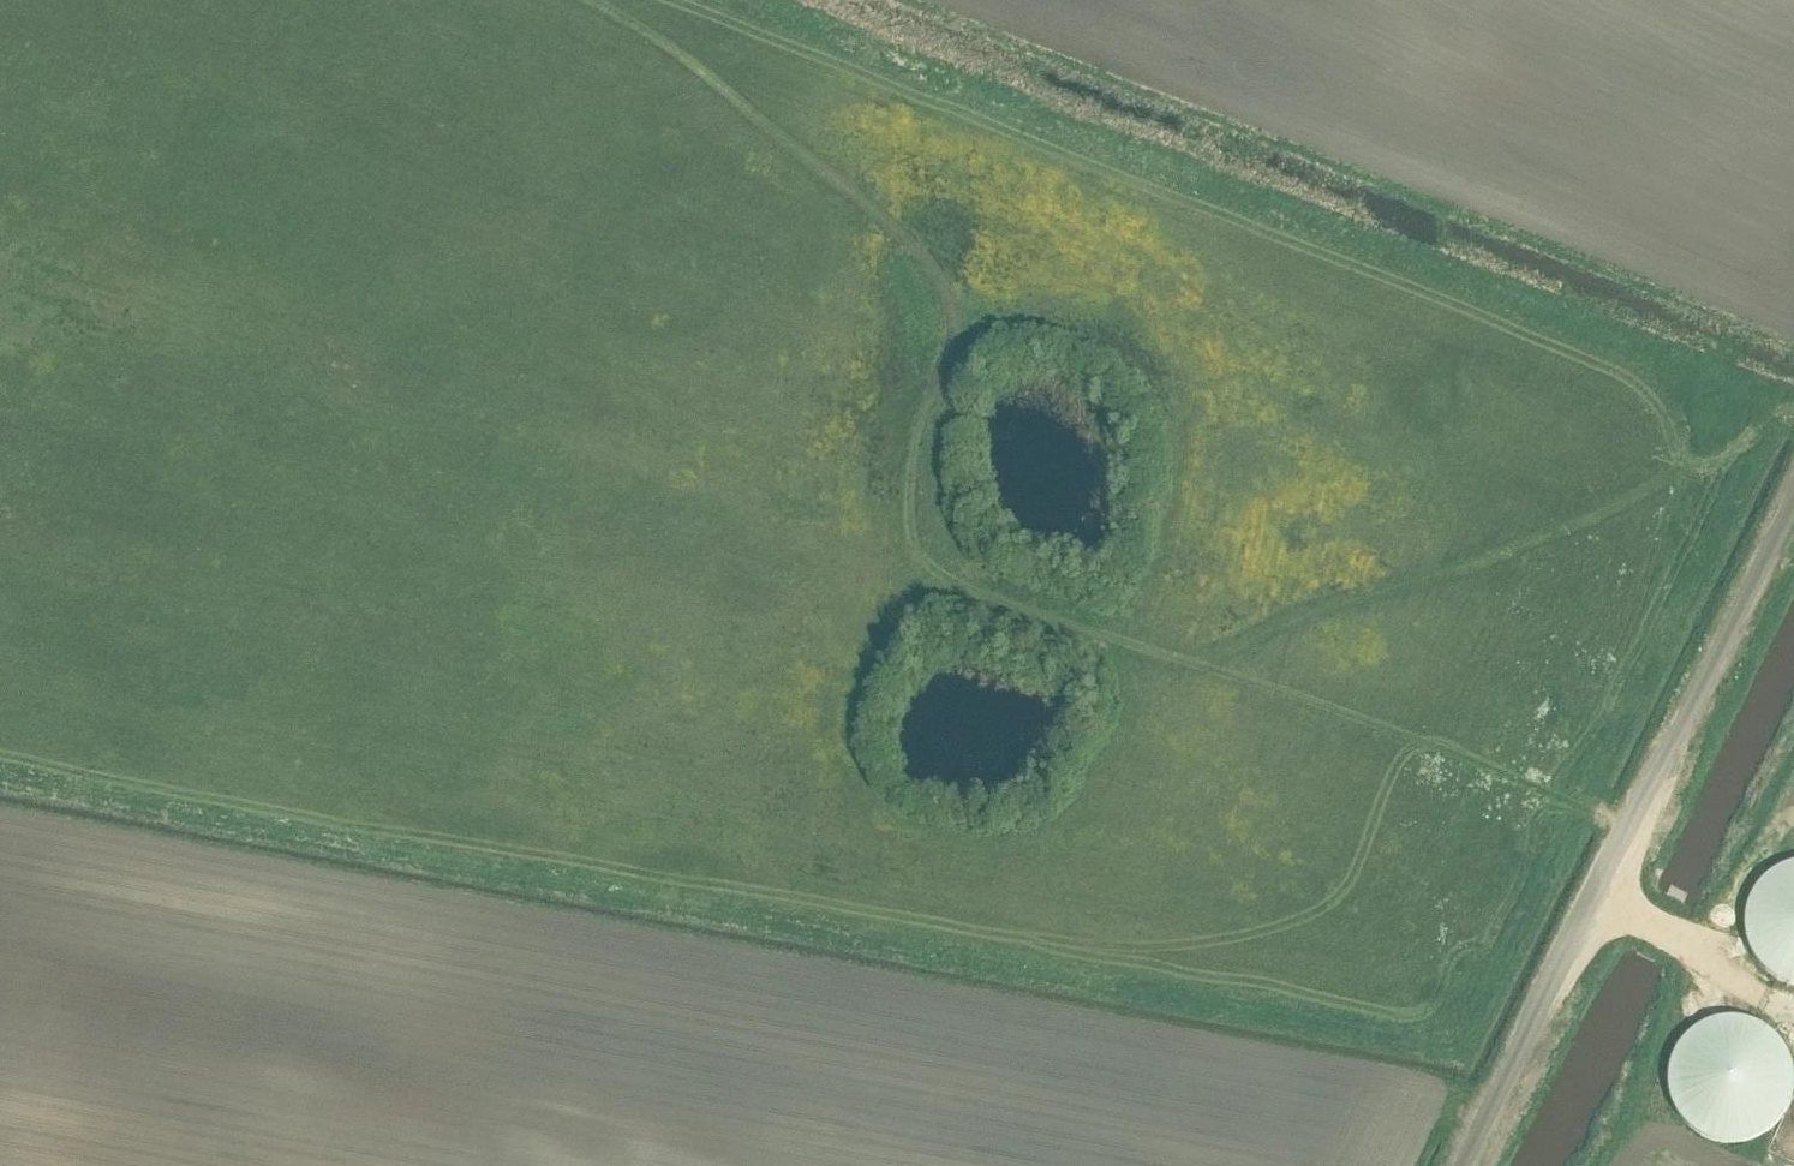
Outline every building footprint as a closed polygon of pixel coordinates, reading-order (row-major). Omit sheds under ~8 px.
[(1792,865),(1786,867),(1781,869),(1776,871),(1772,874),(1767,877),(1763,881),(1760,885),(1756,890),(1753,894),(1751,899),(1749,904),(1747,909),(1746,915),(1745,920),(1745,926),(1745,931),(1746,937),(1747,942),(1749,947),(1751,953),(1753,957),(1756,962),(1760,966),(1763,970),(1767,974),(1772,977),(1776,980),(1781,983),(1786,985),(1792,987),(1793,987),(1793,864),(1792,865)] [(1668,1082),(1668,1088),(1669,1093),(1670,1098),(1672,1104),(1674,1109),(1677,1114),(1679,1118),(1683,1123),(1687,1127),(1691,1130),(1695,1134),(1700,1137),(1704,1139),(1710,1141),(1715,1143),(1720,1144),(1726,1145),(1731,1145),(1737,1145),(1742,1144),(1748,1143),(1753,1141),(1758,1139),(1763,1137),(1767,1134),(1772,1130),(1776,1127),(1780,1123),(1783,1118),(1786,1114),(1788,1109),(1790,1104),(1792,1098),(1793,1093),(1793,1088),(1793,1076),(1793,1071),(1792,1066),(1790,1061),(1788,1055),(1786,1051),(1783,1046),(1780,1042),(1776,1038),(1772,1034),(1767,1030),(1763,1027),(1758,1025),(1753,1023),(1747,1021),(1742,1020),(1737,1019),(1731,1019),(1726,1019),(1720,1020),(1715,1021),(1710,1023),(1705,1025),(1700,1027),(1695,1030),(1691,1034),(1687,1037),(1683,1042),(1679,1046),(1676,1051),(1674,1055),(1672,1061),(1670,1066),(1669,1071),(1668,1077),(1668,1082)]
